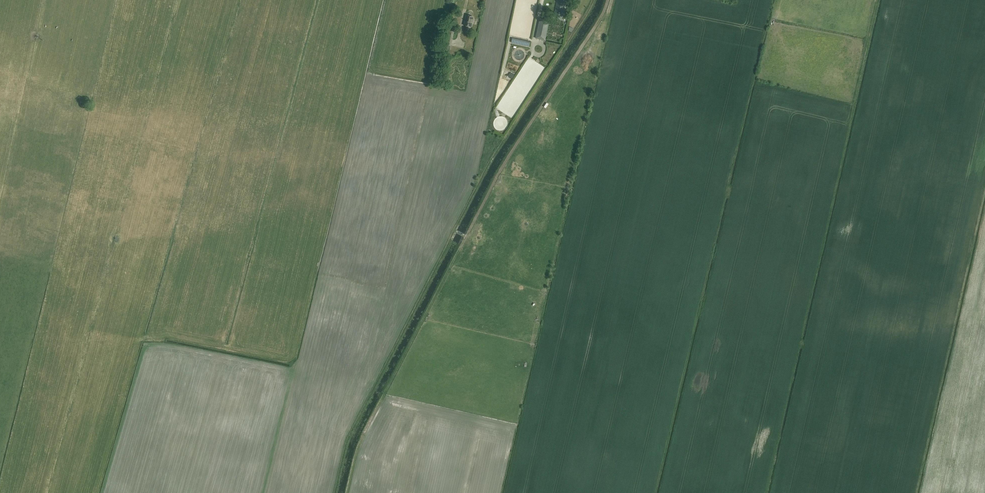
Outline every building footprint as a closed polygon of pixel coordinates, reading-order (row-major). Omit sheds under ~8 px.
[(562,19),(566,0),(558,0),(554,17),(562,19)] [(465,30),(470,32),(473,17),(466,15),(464,25),(466,26),(465,30)] [(536,38),(545,40),(549,20),(540,18),(536,38)] [(454,32),(447,30),(444,44),(451,46),(454,32)]
